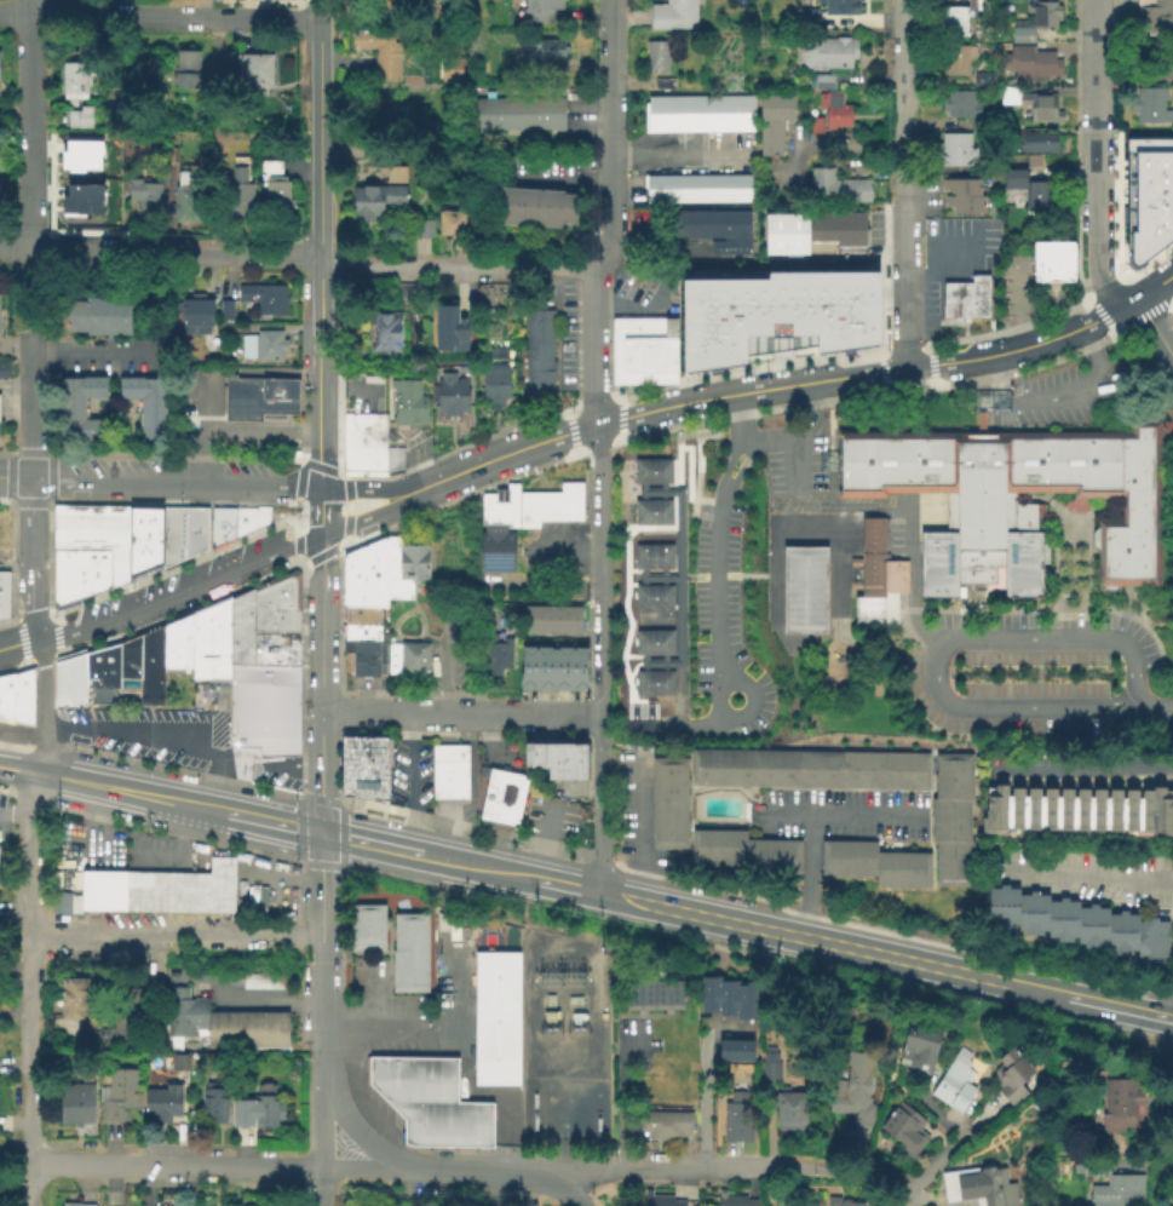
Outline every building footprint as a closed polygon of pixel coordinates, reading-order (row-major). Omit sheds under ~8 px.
[(523,23),(523,0),(565,0),(565,1),(562,1),(562,11),(551,11),(551,24),(523,23)] [(665,5),(665,0),(695,0),(696,30),(649,30),(649,5),(665,5)] [(816,10),(816,0),(851,0),(851,19),(822,19),(822,10),(816,10)] [(1151,7),(1151,0),(1172,0),(1172,34),(1132,34),(1131,8),(1151,7)] [(967,39),(941,39),(941,8),(965,8),(965,1),(979,1),(979,16),(967,15),(967,39)] [(432,2),(432,16),(415,16),(415,2),(432,2)] [(1056,29),(1034,30),(1034,41),(1011,41),(1010,22),(1031,21),(1030,4),(1054,2),(1054,7),(1059,7),(1060,22),(1056,22),(1056,29)] [(375,76),(375,47),(357,47),(357,42),(351,42),(351,31),(357,31),(357,24),(393,24),(393,39),(406,40),(406,54),(401,54),(399,76),(375,76)] [(564,61),(544,61),(544,67),(527,67),(528,44),(537,44),(537,40),(563,40),(563,47),(569,47),(569,53),(564,53),(564,61)] [(856,61),(850,59),(850,70),(824,69),(824,73),(800,73),(801,40),(856,40),(856,61)] [(672,74),(645,74),(645,41),(672,41),(672,74)] [(1062,77),(1030,79),(1030,84),(1014,84),(1013,71),(1001,71),(1001,56),(1008,56),(1008,46),(1034,46),(1035,52),(1054,52),(1054,62),(1062,61),(1062,77)] [(968,81),(941,81),(941,47),(974,47),(974,63),(968,63),(968,81)] [(169,88),(169,74),(174,74),(174,53),(199,53),(199,90),(169,88)] [(266,93),(235,93),(235,56),(271,56),(271,86),(266,86),(266,93)] [(461,79),(460,56),(440,57),(441,80),(461,79)] [(86,100),(61,100),(61,64),(86,64),(86,100)] [(994,71),(994,85),(977,85),(977,71),(994,71)] [(833,76),(833,92),(812,91),(813,76),(833,76)] [(673,79),(673,91),(654,91),(654,79),(673,79)] [(1062,124),(1028,124),(1028,108),(996,108),(996,88),(1019,88),(1019,94),(1057,94),(1057,113),(1062,113),(1062,124)] [(1172,125),(1134,125),(1134,115),(1128,115),(1127,99),(1133,99),(1133,88),(1165,88),(1165,102),(1161,102),(1161,111),(1171,111),(1172,125)] [(981,128),(967,128),(967,119),(945,119),(945,114),(939,114),(939,98),(945,98),(945,92),(973,92),(973,104),(981,104),(981,128)] [(673,97),(753,94),(753,131),(673,133),(673,97)] [(851,128),(826,130),(826,109),(817,109),(817,96),(824,96),(824,94),(840,94),(840,107),(851,107),(851,128)] [(673,133),(645,134),(645,98),(673,97),(673,133)] [(540,99),(563,98),(564,131),(540,132),(540,99)] [(794,121),(782,121),(759,121),(759,98),(794,98),(794,121)] [(493,132),(470,133),(468,100),(493,99),(493,132)] [(493,99),(516,99),(517,132),(493,132),(493,99)] [(517,132),(516,99),(540,99),(540,132),(517,132)] [(64,131),(65,114),(77,114),(77,108),(93,108),(92,131),(64,131)] [(822,119),(821,134),(807,134),(807,119),(822,119)] [(782,121),(782,139),(759,139),(759,121),(782,121)] [(1125,249),(1127,249),(1127,259),(1129,264),(1135,265),(1143,262),(1172,236),(1172,130),(1125,130),(1125,249)] [(1016,153),(1016,132),(1056,132),(1056,153),(1016,153)] [(970,166),(939,166),(939,157),(932,157),(932,143),(941,143),(941,134),(970,133),(970,149),(976,149),(976,160),(970,160),(970,166)] [(64,138),(64,149),(59,149),(59,167),(67,167),(67,171),(82,171),(82,168),(99,168),(99,154),(102,154),(102,139),(64,138)] [(782,139),(782,156),(759,156),(759,139),(782,139)] [(178,162),(165,162),(165,147),(178,148),(178,162)] [(173,225),(174,166),(202,167),(201,225),(173,225)] [(253,216),(230,216),(230,166),(246,166),(246,184),(254,184),(253,216)] [(869,205),(809,203),(809,168),(834,168),(834,180),(869,180),(869,205)] [(1057,209),(1023,209),(1023,190),(997,190),(997,172),(1017,172),(1017,182),(1057,182),(1057,209)] [(753,205),(643,205),(643,174),(753,174),(753,205)] [(292,229),(270,229),(270,214),(264,214),(264,176),(287,177),(287,201),(292,201),(292,229)] [(137,213),(137,200),(127,200),(127,179),(140,179),(140,183),(159,183),(159,213),(137,213)] [(951,196),(951,189),(939,189),(939,180),(979,180),(979,197),(951,196)] [(383,218),(372,218),(372,223),(361,223),(361,217),(351,217),(351,186),(406,186),(406,208),(383,207),(383,218)] [(585,224),(559,223),(559,228),(495,225),(496,186),(562,189),(562,195),(586,196),(585,224)] [(53,220),(53,191),(93,191),(93,220),(53,220)] [(983,214),(953,213),(953,206),(943,206),(943,196),(951,196),(979,197),(983,197),(983,214)] [(452,249),(452,236),(437,236),(437,211),(472,212),(471,249),(452,249)] [(709,257),(709,242),(732,242),(732,237),(662,237),(661,212),(751,211),(751,257),(709,257)] [(864,246),(834,246),(834,241),(807,241),(807,254),(764,253),(764,211),(864,212),(864,246)] [(431,222),(431,241),(412,241),(413,220),(431,222)] [(1075,283),(1031,283),(1031,241),(1075,241),(1075,283)] [(988,321),(942,321),(942,285),(970,285),(970,275),(989,275),(988,321)] [(286,316),(257,316),(257,302),(237,302),(237,286),(284,285),(286,316)] [(414,303),(393,303),(393,285),(415,286),(414,303)] [(208,335),(180,335),(182,299),(188,299),(188,294),(205,294),(205,299),(212,299),(211,327),(208,327),(208,335)] [(130,335),(84,335),(84,331),(65,331),(65,302),(84,302),(84,297),(130,297),(130,335)] [(232,321),(217,321),(218,300),(232,300),(232,321)] [(467,348),(435,348),(433,303),(456,303),(456,315),(467,315),(467,348)] [(772,351),(772,335),(746,335),(684,334),(684,303),(882,304),(881,325),(824,325),(790,325),(790,349),(772,351)] [(552,360),(524,360),(525,311),(553,311),(552,360)] [(399,357),(367,357),(367,314),(399,314),(399,357)] [(611,333),(611,315),(677,316),(677,334),(631,334),(611,333)] [(790,349),(790,325),(824,325),(824,344),(790,349)] [(824,352),(824,344),(824,325),(881,325),(881,344),(824,352)] [(281,362),(255,362),(255,360),(240,360),(240,335),(255,335),(255,331),(281,331),(281,339),(287,339),(287,352),(281,352),(281,362)] [(631,381),(610,381),(611,333),(631,334),(631,381)] [(675,383),(631,381),(631,334),(677,334),(675,383)] [(684,374),(684,334),(746,335),(746,355),(746,364),(684,374)] [(746,355),(746,335),(772,335),(772,351),(746,355)] [(507,400),(504,400),(504,404),(488,404),(488,400),(481,400),(481,364),(484,364),(484,350),(507,350),(507,400)] [(552,360),(551,378),(524,378),(524,360),(552,360)] [(298,413),(284,413),(284,417),(261,417),(261,419),(224,419),(224,389),(222,389),(222,384),(223,384),(223,375),(225,375),(225,373),(225,372),(235,372),(235,373),(234,377),(298,377),(298,413)] [(467,410),(459,410),(459,418),(444,418),(444,412),(437,412),(436,383),(438,383),(438,374),(455,374),(455,381),(467,381),(467,410)] [(58,409),(58,378),(105,377),(105,397),(84,397),(84,409),(58,409)] [(138,441),(137,401),(117,401),(117,377),(142,377),(142,379),(162,379),(163,441),(138,441)] [(426,423),(392,423),(392,386),(387,386),(387,378),(420,378),(420,394),(426,394),(426,423)] [(551,378),(551,398),(523,397),(524,378),(551,378)] [(984,433),(1127,433),(1127,423),(1158,423),(1158,587),(1096,587),(1096,521),(1119,521),(1119,500),(1071,500),(1071,494),(1006,494),(1006,506),(1040,506),(1040,598),(1002,598),(1002,567),(994,567),(994,585),(955,585),(955,597),(919,597),(919,527),(944,527),(944,494),(886,494),(886,499),(838,499),(838,433),(976,433),(976,409),(972,409),(972,385),(995,385),(1010,385),(1010,400),(1010,410),(984,410),(984,433)] [(84,409),(84,419),(104,419),(104,441),(58,442),(58,409),(84,409)] [(362,472),(341,472),(341,412),(363,412),(362,472)] [(363,412),(385,412),(385,446),(385,472),(362,472),(363,412)] [(403,467),(385,472),(385,446),(403,446),(403,467)] [(636,694),(636,668),(640,668),(640,653),(633,653),(633,628),(672,627),(672,653),(667,653),(667,656),(674,656),(674,580),(666,580),(666,582),(672,582),(672,615),(663,615),(663,608),(633,608),(633,584),(639,584),(639,567),(633,567),(633,542),(671,542),(671,567),(666,567),(666,572),(673,572),(673,530),(633,530),(633,501),(639,501),(639,486),(633,486),(633,456),(671,456),(671,481),(666,481),(666,484),(677,484),(683,484),(683,665),(678,665),(667,665),(667,668),(672,668),(672,694),(636,694)] [(581,509),(516,509),(516,493),(558,493),(558,482),(581,483),(581,509)] [(514,574),(477,574),(478,535),(484,535),(484,524),(481,524),(481,495),(491,496),(491,490),(502,492),(502,484),(517,484),(516,493),(516,509),(516,529),(505,529),(505,535),(514,535),(514,574)] [(70,535),(52,535),(52,506),(70,506),(70,535)] [(70,535),(70,506),(90,506),(90,535),(70,535)] [(90,535),(90,506),(109,507),(108,535),(90,535)] [(108,535),(109,507),(127,507),(127,536),(108,535)] [(161,507),(160,536),(127,536),(127,507),(161,507)] [(160,536),(161,507),(206,509),(206,528),(184,528),(184,536),(160,536)] [(209,523),(209,509),(234,509),(232,523),(209,523)] [(270,526),(232,541),(232,523),(234,509),(270,510),(270,526)] [(516,509),(581,509),(581,522),(537,522),(537,529),(516,529),(516,509)] [(852,626),(852,598),(859,598),(859,592),(849,592),(849,584),(858,584),(858,569),(849,569),(849,561),(859,561),(859,518),(885,519),(885,562),(905,562),(905,595),(897,595),(896,626),(852,626)] [(232,541),(208,551),(209,523),(232,523),(232,541)] [(184,562),(184,536),(184,528),(206,528),(206,553),(184,562)] [(51,551),(52,535),(70,535),(90,535),(108,535),(127,536),(127,552),(107,551),(86,551),(51,551)] [(127,584),(127,552),(127,536),(160,536),(160,572),(127,584)] [(160,572),(160,536),(184,536),(184,562),(160,572)] [(385,538),(385,601),(385,608),(379,608),(343,607),(343,556),(385,538)] [(412,601),(385,601),(385,538),(399,538),(399,547),(429,547),(427,580),(418,580),(418,584),(412,584),(412,601)] [(782,634),(782,547),(826,547),(826,634),(782,634)] [(51,607),(51,551),(86,551),(85,597),(51,607)] [(85,597),(86,551),(107,551),(107,590),(85,597)] [(107,590),(107,551),(127,552),(127,584),(107,590)] [(0,569),(0,618),(8,617),(7,569),(0,569)] [(298,576),(297,611),(283,611),(284,572),(288,570),(298,576)] [(284,572),(283,611),(275,611),(275,576),(284,572)] [(275,576),(275,611),(274,633),(253,633),(252,586),(275,576)] [(252,586),(253,633),(252,666),(228,666),(229,596),(252,586)] [(229,596),(228,666),(228,682),(208,682),(208,604),(229,596)] [(208,604),(208,682),(190,680),(190,668),(191,613),(208,604)] [(343,616),(343,607),(379,608),(379,618),(343,616)] [(533,633),(518,633),(518,608),(533,608),(533,633)] [(548,634),(533,633),(533,608),(548,608),(548,634)] [(564,634),(548,634),(548,608),(564,608),(564,634)] [(579,634),(564,634),(564,608),(580,608),(579,634)] [(297,611),(297,633),(274,633),(275,611),(283,611),(297,611)] [(191,613),(190,668),(161,668),(161,625),(191,613)] [(343,626),(343,616),(379,618),(379,626),(343,626)] [(161,625),(161,668),(160,706),(138,705),(139,690),(140,634),(161,625)] [(343,642),(343,626),(379,626),(385,626),(385,642),(343,642)] [(297,633),(297,666),(252,666),(253,633),(274,633),(297,633)] [(119,643),(140,634),(139,690),(119,691),(119,643)] [(429,673),(386,673),(387,634),(395,634),(395,641),(430,641),(429,673)] [(484,678),(484,637),(511,637),(511,678),(484,678)] [(350,678),(350,655),(343,655),(343,642),(385,642),(385,679),(350,678)] [(85,654),(119,643),(119,691),(113,706),(84,706),(85,654)] [(537,648),(536,693),(521,693),(521,648),(537,648)] [(536,693),(537,648),(554,648),(553,693),(536,693)] [(554,648),(570,649),(570,693),(553,693),(554,648)] [(570,649),(587,649),(587,693),(570,693),(570,649)] [(85,654),(84,706),(68,706),(69,659),(85,654)] [(69,659),(68,706),(52,705),(52,664),(69,659)] [(297,758),(251,763),(249,770),(248,785),(234,781),(231,770),(226,747),(228,682),(228,666),(252,666),(297,666),(297,758)] [(31,668),(31,701),(11,701),(12,674),(31,668)] [(11,701),(0,701),(0,677),(12,674),(11,701)] [(11,723),(0,721),(0,701),(11,701),(11,723)] [(31,727),(11,723),(11,701),(31,701),(31,727)] [(387,802),(341,794),(341,737),(387,737),(387,802)] [(524,770),(524,745),(536,745),(536,770),(524,770)] [(536,745),(547,745),(547,770),(536,770),(536,745)] [(547,745),(567,745),(567,781),(547,781),(547,770),(547,745)] [(567,745),(586,745),(586,781),(567,781),(567,745)] [(467,800),(431,800),(431,747),(467,747),(467,800)] [(691,788),(691,751),(931,756),(930,793),(691,788)] [(936,888),(935,842),(930,842),(930,800),(936,800),(936,756),(971,756),(972,800),(967,800),(967,843),(972,843),(973,888),(936,888)] [(518,831),(477,821),(485,782),(476,780),(478,768),(522,777),(521,781),(529,783),(518,831)] [(984,789),(1172,791),(1172,833),(984,832),(984,789)] [(692,868),(692,831),(746,832),(746,840),(800,842),(799,877),(743,875),(743,869),(692,868)] [(820,877),(821,842),(875,842),(875,854),(930,854),(930,890),(874,889),(874,877),(820,877)] [(151,869),(208,869),(208,854),(235,854),(234,909),(151,908),(151,869)] [(123,908),(80,908),(80,913),(68,913),(69,894),(79,894),(79,869),(125,869),(123,908)] [(151,908),(123,908),(125,869),(151,869),(151,908)] [(1168,958),(1161,958),(1161,965),(1144,965),(1144,959),(1138,959),(1138,953),(1131,953),(1131,959),(1112,958),(1112,953),(1106,953),(1106,946),(1102,946),(1102,951),(1082,951),(1082,944),(1077,944),(1077,940),(1071,940),(1071,943),(1052,943),(1052,938),(1047,938),(1047,931),(1042,931),(1042,936),(1022,936),(1022,929),(1017,929),(1017,923),(1011,923),(1011,929),(995,929),(995,921),(987,921),(987,889),(997,889),(999,884),(1008,884),(1008,888),(1018,888),(1018,895),(1028,895),(1028,890),(1039,891),(1039,895),(1048,895),(1048,901),(1058,901),(1058,897),(1068,897),(1066,902),(1077,902),(1077,908),(1088,908),(1088,904),(1098,904),(1098,909),(1109,909),(1109,914),(1119,915),(1119,909),(1127,909),(1127,914),(1138,914),(1138,921),(1148,921),(1148,917),(1157,917),(1157,921),(1168,921),(1168,958)] [(384,949),(349,949),(347,902),(383,902),(384,949)] [(392,989),(391,912),(427,912),(427,989),(392,989)] [(518,1085),(473,1085),(473,951),(500,951),(518,951),(518,1085)] [(178,978),(167,978),(167,970),(178,970),(178,978)] [(286,987),(241,987),(241,972),(286,972),(286,987)] [(697,1009),(697,974),(718,974),(718,977),(717,1010),(697,1009)] [(86,1018),(59,1017),(61,975),(87,976),(86,1018)] [(639,1003),(625,1003),(625,977),(639,977),(639,1003)] [(654,1003),(639,1003),(639,977),(654,977),(654,1003)] [(669,1003),(654,1003),(654,977),(669,977),(669,1003)] [(684,1003),(669,1003),(669,977),(684,977),(684,1003)] [(736,1013),(717,1013),(717,1010),(718,977),(737,978),(737,981),(736,1013)] [(737,981),(757,982),(755,1017),(736,1016),(736,1013),(737,981)] [(287,1046),(206,1046),(206,1034),(182,1035),(182,1046),(165,1046),(165,984),(186,984),(186,995),(207,995),(207,1011),(287,1010),(287,1046)] [(140,1033),(110,1033),(110,986),(140,986),(140,1033)] [(927,1073),(905,1067),(907,1063),(897,1061),(908,1018),(941,1027),(927,1073)] [(753,1058),(717,1058),(718,1039),(753,1039),(753,1058)] [(993,1068),(1000,1062),(996,1057),(1010,1044),(1034,1068),(1018,1082),(1028,1092),(1012,1108),(995,1089),(999,1085),(993,1079),(993,1068)] [(870,1126),(850,1122),(851,1112),(823,1108),(828,1076),(844,1079),(849,1050),(872,1052),(867,1097),(874,1098),(870,1126)] [(183,1068),(166,1068),(166,1052),(183,1052),(183,1068)] [(385,1099),(367,1081),(367,1053),(456,1055),(455,1099),(385,1099)] [(960,1110),(930,1092),(951,1056),(973,1069),(967,1081),(976,1086),(960,1110)] [(778,1078),(760,1078),(760,1059),(778,1059),(778,1078)] [(136,1106),(127,1106),(127,1119),(100,1119),(100,1097),(107,1098),(108,1066),(137,1067),(136,1106)] [(1122,1129),(1103,1130),(1102,1076),(1135,1076),(1135,1087),(1140,1087),(1140,1103),(1135,1103),(1137,1114),(1122,1114),(1122,1129)] [(179,1113),(169,1113),(169,1120),(149,1119),(149,1113),(143,1113),(143,1086),(163,1087),(163,1080),(180,1081),(179,1113)] [(92,1120),(81,1120),(81,1125),(73,1125),(73,1121),(59,1121),(59,1081),(92,1081),(92,1120)] [(284,1119),(276,1119),(276,1124),(270,1125),(270,1131),(259,1131),(259,1125),(253,1125),(253,1097),(257,1097),(255,1081),(274,1081),(275,1097),(284,1097),(284,1119)] [(225,1121),(212,1121),(212,1114),(202,1114),(202,1084),(226,1085),(225,1121)] [(753,1141),(721,1139),(721,1101),(729,1101),(729,1089),(748,1089),(748,1101),(753,1101),(753,1141)] [(807,1130),(775,1130),(775,1090),(807,1091),(807,1130)] [(909,1160),(897,1149),(901,1144),(876,1124),(899,1098),(926,1120),(919,1129),(928,1136),(909,1160)] [(385,1099),(455,1099),(491,1101),(490,1145),(402,1144),(403,1116),(385,1099)] [(251,1106),(251,1124),(235,1122),(235,1106),(251,1106)] [(690,1130),(679,1130),(679,1139),(634,1138),(634,1107),(691,1108),(690,1130)] [(1122,1201),(1122,1205),(1089,1205),(1088,1183),(1105,1183),(1105,1176),(1080,1176),(1080,1159),(1109,1158),(1109,1171),(1143,1171),(1143,1201),(1122,1201)] [(1014,1179),(1018,1205),(980,1205),(979,1195),(948,1199),(947,1191),(942,1193),(941,1183),(945,1182),(944,1176),(974,1172),(973,1166),(994,1164),(994,1166),(1004,1165),(1006,1181),(1014,1179)] [(686,1198),(686,1205),(642,1205),(642,1187),(652,1187),(652,1193),(673,1193),(673,1198),(686,1198)] [(760,1198),(760,1205),(717,1205),(717,1187),(725,1187),(725,1193),(747,1193),(746,1198),(760,1198)] [(873,1201),(873,1205),(826,1205),(826,1193),(839,1193),(839,1196),(850,1196),(850,1200),(873,1201)]
